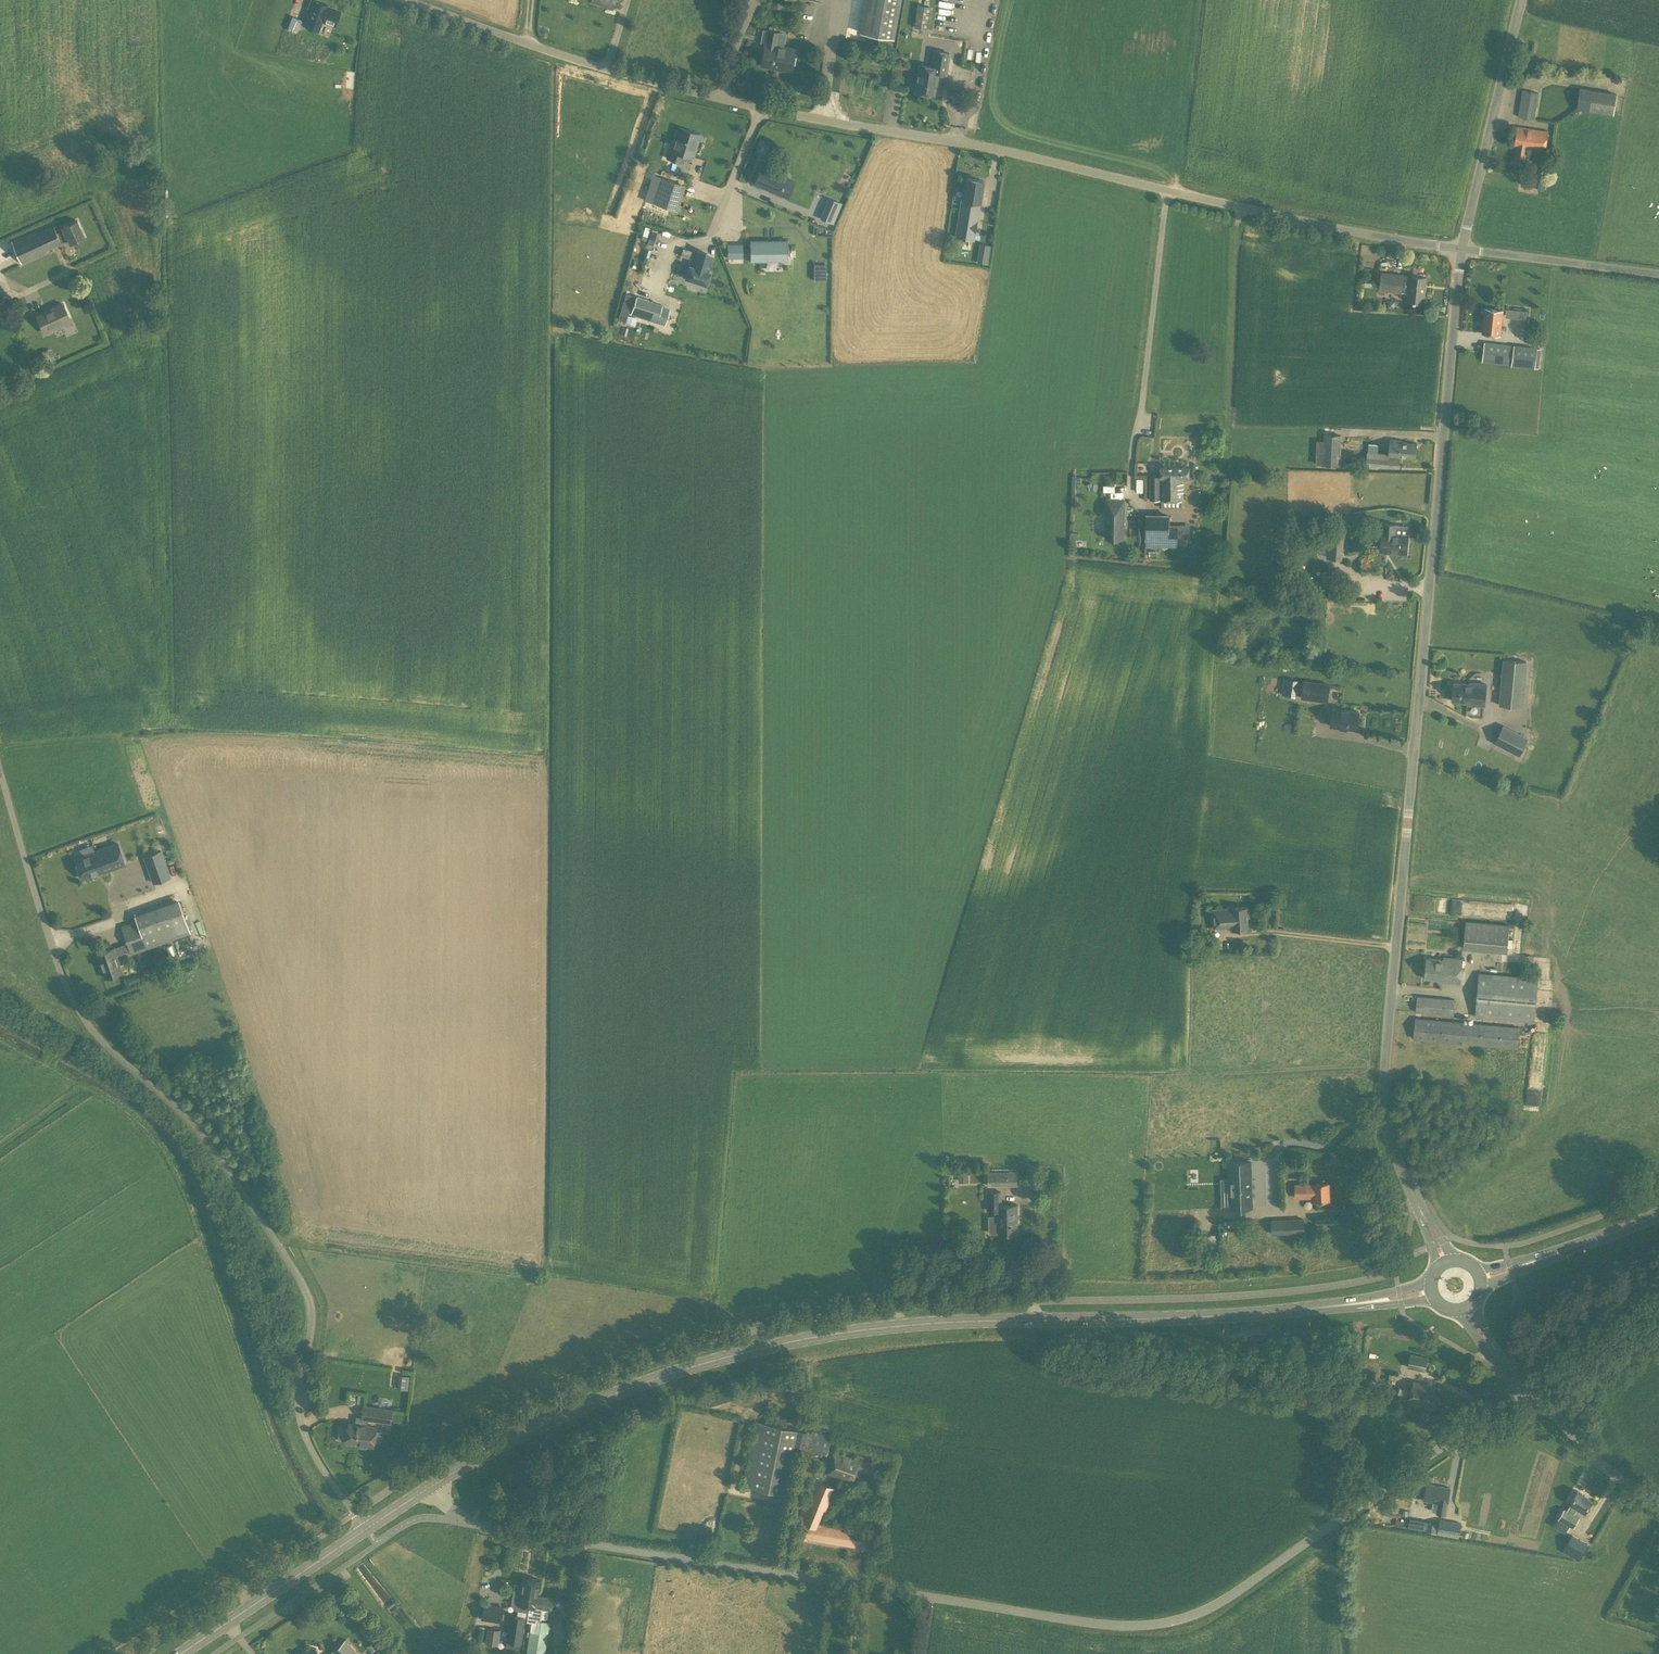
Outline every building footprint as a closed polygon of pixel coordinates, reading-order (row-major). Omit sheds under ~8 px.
[(340,10),(312,0),(311,0),(308,7),(312,9),(306,26),(318,30),(322,21),(335,25),(340,10)] [(860,32),(894,38),(900,0),(866,0),(860,32)] [(929,29),(932,7),(917,5),(914,27),(929,29)] [(294,14),(289,26),(299,30),(304,19),(294,14)] [(765,45),(761,65),(791,70),(794,49),(765,45)] [(937,73),(946,74),(949,53),(934,50),(932,67),(920,64),(915,91),(933,94),(937,73)] [(1539,93),(1522,90),(1518,116),(1534,119),(1539,93)] [(1591,90),(1588,110),(1613,114),(1617,93),(1591,90)] [(700,134),(678,127),(671,150),(669,149),(666,158),(683,164),(686,155),(693,157),(700,134)] [(1517,127),(1514,145),(1517,145),(1515,162),(1525,164),(1525,163),(1528,163),(1529,156),(1526,156),(1527,151),(1528,147),(1545,150),(1548,133),(1517,127)] [(754,183),(779,193),(786,177),(761,167),(754,183)] [(670,208),(679,182),(661,176),(653,202),(670,208)] [(966,178),(964,190),(970,191),(969,199),(962,197),(955,236),(974,240),(980,201),(979,200),(980,193),(981,193),(983,181),(966,178)] [(841,202),(829,196),(821,216),(833,221),(841,202)] [(62,243),(61,242),(69,239),(70,243),(84,236),(77,219),(63,226),(64,229),(57,233),(53,224),(40,230),(37,229),(11,241),(22,263),(47,252),(46,250),(62,243)] [(788,239),(750,240),(750,261),(788,261),(788,239)] [(990,263),(993,244),(982,242),(978,261),(990,263)] [(743,257),(742,244),(728,244),(728,257),(743,257)] [(685,277),(706,284),(710,271),(708,271),(712,256),(697,251),(692,266),(689,265),(685,277)] [(826,264),(814,264),(814,280),(826,280),(826,264)] [(1426,277),(1411,275),(1410,276),(1392,273),(1393,272),(1380,271),(1378,289),(1391,290),(1402,292),(1402,291),(1409,292),(1408,300),(1423,302),(1426,277)] [(618,318),(625,320),(633,295),(626,293),(618,318)] [(636,295),(630,314),(665,325),(670,308),(662,306),(662,304),(636,295)] [(45,333),(71,321),(63,303),(37,315),(45,333)] [(1501,334),(1503,310),(1485,309),(1483,332),(1501,334)] [(1515,318),(1526,319),(1527,311),(1516,310),(1515,318)] [(1534,367),(1537,348),(1485,342),(1482,361),(1534,367)] [(42,367),(53,366),(52,356),(41,358),(42,367)] [(1322,464),(1340,465),(1342,434),(1324,434),(1322,464)] [(1401,440),(1390,439),(1389,452),(1367,451),(1366,467),(1378,468),(1379,465),(1399,467),(1400,456),(1415,457),(1416,443),(1401,442),(1401,440)] [(1189,466),(1161,466),(1161,476),(1150,476),(1150,499),(1183,499),(1183,477),(1189,477),(1189,466)] [(1124,538),(1124,499),(1106,499),(1106,538),(1107,535),(1123,535),(1123,538),(1124,538)] [(1146,515),(1145,546),(1170,546),(1170,516),(1146,515)] [(1397,524),(1383,522),(1380,550),(1407,553),(1408,535),(1396,534),(1397,524)] [(1522,706),(1526,661),(1503,659),(1499,704),(1522,706)] [(1333,685),(1304,681),(1302,697),(1331,701),(1333,685)] [(1469,684),(1454,682),(1452,700),(1468,701),(1467,703),(1485,705),(1487,683),(1469,682),(1469,684)] [(1331,725),(1357,729),(1359,711),(1333,708),(1331,725)] [(1519,754),(1528,737),(1503,725),(1495,741),(1519,754)] [(125,863),(117,843),(95,851),(75,858),(82,878),(102,871),(125,863)] [(161,851),(144,856),(149,869),(165,863),(161,851)] [(165,863),(149,869),(153,882),(170,876),(165,863)] [(1250,928),(1249,906),(1213,909),(1214,927),(1232,926),(1233,929),(1250,928)] [(1512,947),(1513,939),(1508,939),(1509,925),(1466,920),(1464,948),(1507,951),(1507,947),(1512,947)] [(105,977),(122,971),(117,955),(131,950),(132,953),(148,947),(138,921),(123,926),(128,943),(114,948),(114,947),(97,953),(105,977)] [(1427,957),(1425,978),(1441,979),(1441,981),(1461,983),(1463,959),(1443,957),(1443,959),(1427,957)] [(1537,978),(1479,973),(1475,1016),(1535,1021),(1537,978)] [(1454,999),(1418,995),(1416,1012),(1453,1015),(1454,999)] [(1518,1046),(1519,1026),(1416,1017),(1414,1038),(1518,1046)] [(1251,1178),(1251,1170),(1251,1169),(1249,1169),(1249,1161),(1250,1161),(1229,1161),(1230,1179),(1232,1179),(1233,1205),(1252,1205),(1251,1192),(1250,1192),(1250,1185),(1251,1185),(1251,1178)] [(967,1169),(959,1169),(959,1181),(968,1181),(967,1169)] [(1018,1170),(988,1171),(988,1185),(1018,1185),(1018,1170)] [(1329,1198),(1329,1182),(1295,1184),(1295,1198),(1315,1197),(1315,1199),(1329,1198)] [(988,1190),(988,1211),(999,1211),(999,1233),(1017,1233),(1017,1216),(1018,1216),(1018,1204),(1002,1205),(1002,1190),(988,1190)] [(1305,1218),(1285,1219),(1285,1233),(1304,1232),(1305,1218)] [(1200,1245),(1201,1255),(1219,1252),(1218,1242),(1200,1245)] [(1409,1366),(1424,1368),(1426,1356),(1411,1353),(1409,1366)] [(401,1375),(399,1388),(408,1389),(409,1376),(401,1375)] [(1364,1389),(1373,1391),(1375,1378),(1367,1376),(1364,1389)] [(1409,1400),(1434,1407),(1440,1388),(1414,1381),(1409,1400)] [(1396,1397),(1398,1391),(1390,1388),(1388,1394),(1396,1397)] [(731,1394),(710,1399),(711,1403),(732,1398),(731,1394)] [(393,1410),(375,1407),(374,1419),(391,1422),(393,1410)] [(356,1423),(349,1422),(348,1429),(348,1431),(381,1436),(381,1431),(375,1430),(376,1426),(367,1425),(368,1417),(357,1416),(356,1423)] [(791,1457),(797,1429),(755,1420),(742,1485),(751,1486),(783,1493),(786,1479),(793,1481),(798,1458),(791,1457)] [(346,1441),(373,1445),(373,1441),(380,1441),(381,1436),(348,1431),(348,1429),(340,1428),(339,1438),(347,1439),(346,1441)] [(802,1448),(826,1454),(831,1437),(816,1432),(815,1434),(806,1431),(802,1448)] [(872,1473),(874,1466),(834,1453),(828,1473),(852,1481),(856,1468),(872,1473)] [(815,1527),(832,1486),(814,1479),(797,1520),(795,1536),(868,1548),(870,1531),(849,1528),(848,1532),(815,1527)] [(1446,1514),(1451,1489),(1427,1485),(1424,1500),(1439,1503),(1437,1512),(1446,1514)] [(1578,1490),(1571,1502),(1571,1503),(1567,1510),(1564,1509),(1558,1518),(1560,1519),(1558,1524),(1564,1525),(1566,1522),(1573,1527),(1578,1518),(1574,1514),(1578,1507),(1585,1511),(1592,1499),(1578,1490)] [(1411,1527),(1434,1531),(1436,1521),(1413,1517),(1411,1527)] [(1440,1519),(1438,1534),(1459,1538),(1460,1522),(1440,1519)] [(1587,1544),(1572,1535),(1563,1550),(1579,1559),(1587,1544)] [(528,1609),(531,1594),(537,1594),(539,1580),(523,1577),(522,1585),(515,1584),(512,1603),(517,1603),(516,1609),(529,1611),(529,1609),(528,1609)] [(552,1597),(537,1594),(531,1594),(528,1609),(529,1609),(529,1611),(527,1622),(531,1623),(526,1652),(535,1653),(545,1653),(551,1622),(541,1621),(543,1608),(550,1609),(552,1597)] [(501,1623),(504,1608),(483,1604),(480,1620),(501,1623)] [(526,1615),(511,1612),(506,1640),(521,1643),(526,1615)] [(498,1637),(499,1629),(488,1628),(486,1643),(495,1644),(496,1636),(498,1637)] [(346,1639),(329,1653),(358,1653),(346,1639)] [(371,1642),(367,1646),(371,1652),(376,1648),(371,1642)]
